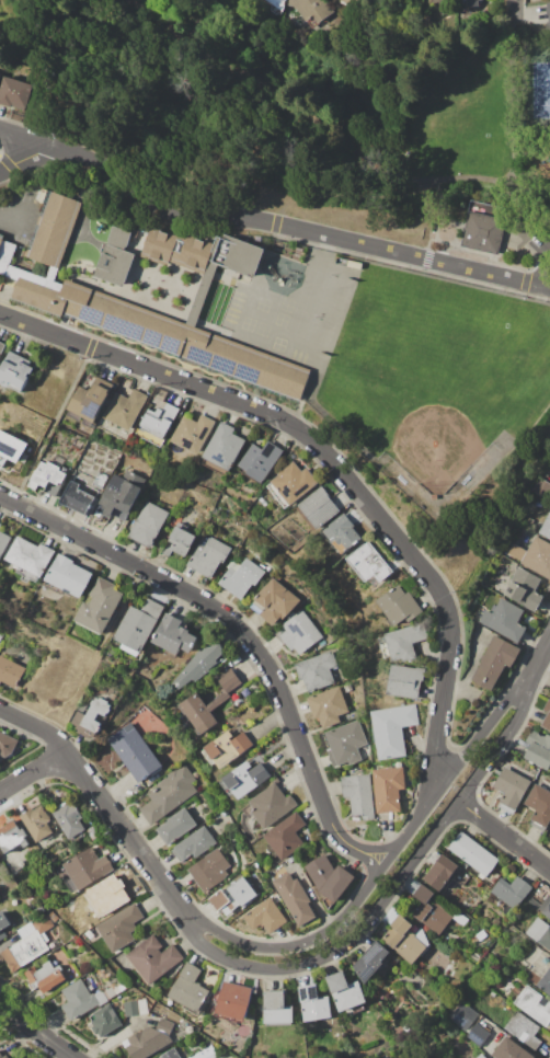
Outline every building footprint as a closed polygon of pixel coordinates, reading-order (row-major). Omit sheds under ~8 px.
[(282,12),(265,0),(285,0),(282,12)] [(287,1),(288,0),(326,0),(339,15),(331,21),(328,16),(311,30),(287,1)] [(352,8),(357,0),(339,0),(352,8)] [(11,107),(0,104),(0,90),(4,77),(32,85),(24,111),(11,106),(11,107)] [(18,281),(0,275),(0,234),(4,235),(2,240),(18,245),(10,265),(46,279),(50,267),(25,257),(49,191),(82,204),(54,283),(64,286),(66,279),(185,324),(229,340),(311,370),(300,400),(62,313),(61,318),(11,298),(18,281)] [(459,246),(468,211),(470,211),(472,206),(468,205),(469,199),(499,207),(496,218),(505,220),(496,255),(459,246)] [(93,276),(103,252),(100,251),(102,243),(105,244),(105,243),(106,244),(108,241),(107,241),(113,227),(131,233),(127,248),(125,246),(124,251),(135,255),(123,287),(93,276)] [(151,227),(160,230),(159,231),(168,234),(168,233),(185,240),(187,234),(196,238),(195,239),(204,242),(205,241),(215,244),(204,275),(169,262),(168,267),(140,256),(151,227)] [(185,324),(204,275),(215,244),(218,237),(222,239),(224,234),(265,250),(254,277),(240,272),(220,326),(232,331),(229,340),(185,324)] [(8,388),(0,384),(0,371),(11,350),(32,361),(30,366),(35,368),(22,393),(9,387),(8,388)] [(68,410),(80,387),(90,392),(91,389),(92,389),(95,383),(107,390),(111,383),(114,386),(94,423),(92,423),(90,427),(67,415),(69,411),(68,410)] [(104,418),(116,393),(128,399),(134,389),(149,396),(130,432),(104,418)] [(181,410),(164,441),(163,440),(160,447),(137,435),(141,426),(140,426),(149,409),(156,413),(158,409),(163,411),(168,403),(181,410)] [(171,441),(184,416),(197,423),(202,415),(215,422),(197,456),(171,441)] [(203,457),(221,422),(234,429),(232,435),(247,441),(231,471),(228,470),(225,475),(202,464),(205,458),(203,457)] [(1,468),(0,467),(0,430),(28,445),(18,465),(5,459),(1,468)] [(239,465),(253,444),(263,450),(268,441),(284,451),(262,484),(247,474),(248,471),(239,465)] [(32,480),(42,461),(47,464),(48,461),(61,468),(60,471),(67,474),(55,499),(44,493),(47,488),(41,484),(36,493),(28,488),(33,481),(32,480)] [(272,481),(278,475),(277,474),(294,461),(301,471),(306,468),(319,483),(291,506),(291,505),(286,509),(267,486),(273,482),(272,481)] [(99,505),(114,474),(122,479),(126,470),(146,480),(125,522),(110,515),(108,517),(103,514),(105,508),(99,505)] [(99,472),(107,476),(102,488),(93,484),(99,472)] [(539,478),(549,483),(549,492),(547,498),(531,491),(539,478)] [(60,505),(72,481),(80,485),(78,488),(95,497),(85,517),(60,505)] [(298,506),(322,486),(331,498),(341,511),(318,530),(317,529),(314,530),(298,509),(299,507),(298,506)] [(128,537),(145,502),(170,514),(152,549),(128,537)] [(538,533),(549,510),(549,540),(538,533)] [(319,533),(322,530),(323,531),(345,514),(355,527),(354,528),(357,532),(359,529),(366,537),(343,555),(340,552),(339,553),(330,542),(328,544),(319,533)] [(169,542),(175,527),(196,537),(185,557),(170,550),(172,543),(169,542)] [(12,538),(0,561),(0,531),(12,538)] [(188,565),(196,550),(195,549),(203,534),(231,549),(225,563),(220,561),(213,577),(188,565)] [(7,560),(19,537),(39,548),(41,544),(56,552),(43,578),(41,577),(38,583),(31,579),(30,583),(23,579),(25,576),(18,572),(20,567),(7,560)] [(535,537),(549,545),(549,578),(520,563),(522,562),(507,554),(512,545),(526,553),(535,537)] [(346,560),(369,541),(396,574),(391,577),(390,575),(380,583),(375,575),(366,583),(346,560)] [(46,580),(60,554),(75,562),(73,564),(94,575),(81,599),(71,594),(69,597),(45,585),(47,582),(46,580)] [(218,584),(229,568),(227,566),(232,559),(241,565),(247,559),(265,573),(255,586),(253,585),(242,600),(218,584)] [(503,594),(517,566),(541,578),(534,593),(543,597),(536,611),(503,594)] [(75,620),(82,606),(81,606),(90,588),(92,590),(100,577),(116,586),(115,589),(125,595),(103,635),(75,620)] [(273,577),(300,600),(287,617),(286,616),(283,620),(280,618),(273,626),(250,608),(255,601),(254,600),(273,577)] [(377,601),(399,585),(405,595),(409,591),(424,613),(413,621),(412,620),(409,622),(406,619),(396,628),(377,601)] [(113,639),(130,606),(140,610),(147,597),(165,607),(138,658),(121,648),(123,644),(113,639)] [(478,622),(484,610),(492,614),(501,598),(524,611),(517,623),(526,628),(518,643),(478,622)] [(301,610),(323,637),(298,657),(294,651),(291,652),(279,636),(286,631),(282,625),(289,619),(288,617),(294,613),(295,614),(301,610)] [(151,642),(167,612),(183,621),(180,626),(191,632),(190,633),(199,639),(191,654),(181,649),(176,656),(175,656),(173,658),(163,653),(165,649),(151,642)] [(385,635),(423,623),(428,639),(413,644),(419,662),(413,663),(413,660),(409,662),(408,660),(403,662),(402,659),(394,662),(392,657),(391,657),(390,656),(382,658),(377,640),(386,636),(385,635)] [(472,680),(481,664),(479,663),(493,635),(520,649),(511,668),(505,665),(492,691),(472,680)] [(171,686),(207,641),(221,644),(222,654),(217,659),(216,664),(209,668),(209,672),(196,682),(193,681),(176,692),(171,686)] [(295,665),(331,651),(337,669),(333,671),(332,668),(330,669),(335,683),(309,693),(303,680),(301,681),(295,665)] [(1,681),(0,684),(0,655),(26,669),(15,689),(1,681)] [(392,665),(419,668),(417,677),(422,678),(419,698),(388,693),(392,665)] [(179,705),(196,692),(206,706),(224,694),(220,691),(222,689),(216,679),(231,668),(244,687),(210,713),(219,724),(202,736),(179,705)] [(308,699),(340,687),(350,713),(339,716),(342,724),(324,731),(320,718),(316,720),(308,699)] [(71,723),(78,711),(87,715),(91,705),(90,705),(92,700),(94,701),(95,698),(99,700),(101,695),(110,701),(107,704),(112,706),(94,739),(91,737),(90,739),(77,733),(78,729),(76,728),(77,726),(71,723)] [(548,700),(549,701),(549,732),(540,726),(548,713),(542,711),(548,700)] [(371,712),(416,704),(420,724),(401,727),(406,757),(380,761),(371,712)] [(325,733),(358,721),(367,745),(357,748),(362,760),(350,764),(348,762),(333,768),(326,751),(331,750),(325,733)] [(107,740),(129,723),(162,767),(140,783),(107,740)] [(1,756),(0,755),(0,731),(19,740),(12,755),(9,757),(5,758),(1,756)] [(202,752),(206,749),(205,748),(229,731),(236,739),(244,733),(254,746),(221,770),(217,763),(213,767),(202,752)] [(546,734),(549,736),(549,769),(549,771),(534,763),(532,766),(527,762),(528,760),(524,758),(531,745),(525,741),(531,731),(545,737),(546,734)] [(220,783),(225,780),(224,779),(248,761),(253,769),(261,763),(272,777),(240,801),(234,794),(231,796),(220,783)] [(151,826),(139,809),(151,801),(148,795),(158,787),(157,785),(168,778),(167,775),(175,769),(176,771),(184,766),(195,780),(191,784),(194,789),(196,786),(198,790),(196,791),(197,792),(151,826)] [(373,770),(403,767),(405,789),(399,790),(401,812),(377,815),(373,770)] [(504,767),(531,782),(513,815),(499,806),(505,794),(493,787),(504,767)] [(342,778),(370,774),(375,820),(362,821),(362,816),(352,817),(351,801),(345,801),(345,798),(344,798),(342,778)] [(251,812),(255,808),(250,802),(275,783),(286,798),(290,795),(298,805),(264,829),(251,812)] [(535,784),(549,793),(549,821),(543,832),(528,824),(536,810),(534,809),(531,812),(525,807),(526,805),(524,804),(535,784)] [(53,813),(60,808),(58,806),(65,802),(66,804),(68,803),(69,805),(73,803),(83,818),(80,820),(84,829),(69,839),(53,813)] [(20,817),(32,809),(34,812),(42,806),(51,820),(47,823),(54,832),(38,843),(20,817)] [(156,830),(167,821),(167,820),(184,807),(197,825),(168,847),(156,830)] [(262,837),(296,812),(306,825),(296,832),(305,844),(282,863),(262,837)] [(7,853),(0,843),(0,829),(5,826),(5,825),(13,819),(20,830),(23,828),(28,835),(25,837),(30,844),(23,850),(20,844),(7,853)] [(85,830),(94,825),(101,836),(92,841),(85,830)] [(174,847),(204,825),(217,843),(196,860),(193,855),(185,861),(184,860),(181,863),(172,851),(175,848),(174,847)] [(447,849),(461,830),(500,862),(486,879),(484,877),(482,881),(478,876),(480,874),(447,849)] [(62,864),(91,847),(99,860),(106,854),(116,869),(80,892),(79,889),(72,894),(65,882),(71,877),(62,864)] [(188,870),(218,848),(231,865),(219,874),(224,879),(206,894),(188,870)] [(303,867),(325,854),(335,871),(340,865),(355,877),(335,905),(323,896),(321,897),(303,867)] [(422,879),(443,854),(459,867),(439,893),(422,879)] [(273,882),(289,872),(294,881),(297,878),(312,902),(309,905),(316,917),(300,927),(273,882)] [(209,900),(225,889),(226,892),(233,886),(231,884),(236,881),(238,883),(245,876),(247,878),(249,878),(252,883),(251,885),(259,895),(252,899),(252,902),(240,912),(237,909),(228,916),(225,911),(221,915),(209,900)] [(490,890),(501,877),(511,886),(518,877),(532,888),(515,910),(490,890)] [(410,912),(419,900),(413,896),(422,884),(435,894),(426,904),(431,907),(435,901),(451,915),(455,909),(469,920),(463,928),(452,919),(439,935),(410,912)] [(549,895),(549,896),(549,921),(541,915),(542,912),(538,909),(536,911),(524,902),(528,896),(541,906),(549,895)] [(244,917),(271,898),(288,922),(271,934),(263,923),(253,930),(244,917)] [(98,927),(135,904),(144,918),(135,922),(135,929),(130,933),(135,941),(114,953),(98,927)] [(7,936),(0,941),(0,912),(3,910),(12,924),(3,930),(7,936)] [(1,954),(22,940),(16,931),(31,921),(32,923),(47,915),(55,925),(44,933),(49,941),(46,943),(50,951),(13,974),(1,954)] [(382,938),(392,927),(390,924),(400,915),(412,925),(409,930),(414,934),(420,928),(422,930),(428,945),(429,946),(421,956),(420,955),(412,965),(382,938)] [(537,917),(549,926),(549,952),(525,933),(537,917)] [(127,956),(153,935),(163,947),(159,951),(161,953),(174,943),(185,957),(150,985),(127,956)] [(353,967),(376,942),(389,953),(385,958),(387,959),(390,963),(381,974),(377,970),(365,985),(353,967)] [(25,974),(35,967),(37,971),(44,967),(43,965),(49,961),(55,968),(60,965),(64,970),(61,971),(67,980),(44,994),(39,987),(35,990),(25,974)] [(168,997),(187,963),(202,971),(196,981),(213,991),(197,1016),(183,1008),(184,1005),(168,997)] [(536,987),(549,967),(549,997),(536,987)] [(526,980),(537,985),(542,974),(531,969),(526,980)] [(324,977),(342,970),(347,985),(359,980),(362,987),(360,988),(366,1002),(363,1004),(365,1010),(354,1014),(352,1009),(339,1013),(324,977)] [(62,990),(80,979),(91,996),(94,993),(94,994),(101,990),(102,991),(104,989),(105,991),(112,987),(116,994),(110,998),(111,999),(107,1001),(108,1001),(99,1008),(98,1005),(71,1022),(61,1007),(69,1001),(62,990)] [(224,982),(252,989),(244,1021),(207,1012),(216,990),(221,991),(224,982)] [(299,987),(316,985),(318,999),(329,997),(330,1004),(332,1003),(334,1017),(316,1021),(317,1027),(308,1030),(307,1022),(305,1022),(299,987)] [(527,986),(549,1002),(549,1025),(548,1028),(514,1003),(527,986)] [(263,992),(286,991),(286,1007),(294,1007),(295,1022),(291,1022),(291,1025),(264,1026),(263,992)] [(123,1002),(146,999),(148,1014),(125,1017),(123,1002)] [(448,1016),(460,1001),(479,1014),(466,1032),(457,1025),(458,1024),(448,1016)] [(89,1017),(110,1004),(123,1024),(102,1037),(100,1034),(96,1036),(92,1028),(95,1026),(89,1017)] [(505,1028),(517,1011),(540,1027),(534,1036),(541,1042),(536,1050),(505,1028)] [(160,1050),(147,1057),(132,1057),(124,1043),(144,1031),(142,1030),(148,1027),(153,1030),(156,1028),(161,1017),(174,1024),(169,1037),(162,1035),(156,1038),(154,1042),(160,1050)] [(467,1036),(477,1024),(490,1034),(481,1047),(467,1036)] [(507,1037),(536,1057),(494,1057),(492,1057),(507,1037)] [(210,1045),(218,1057),(189,1057),(210,1045)] [(175,1048),(181,1057),(160,1057),(175,1048)]
